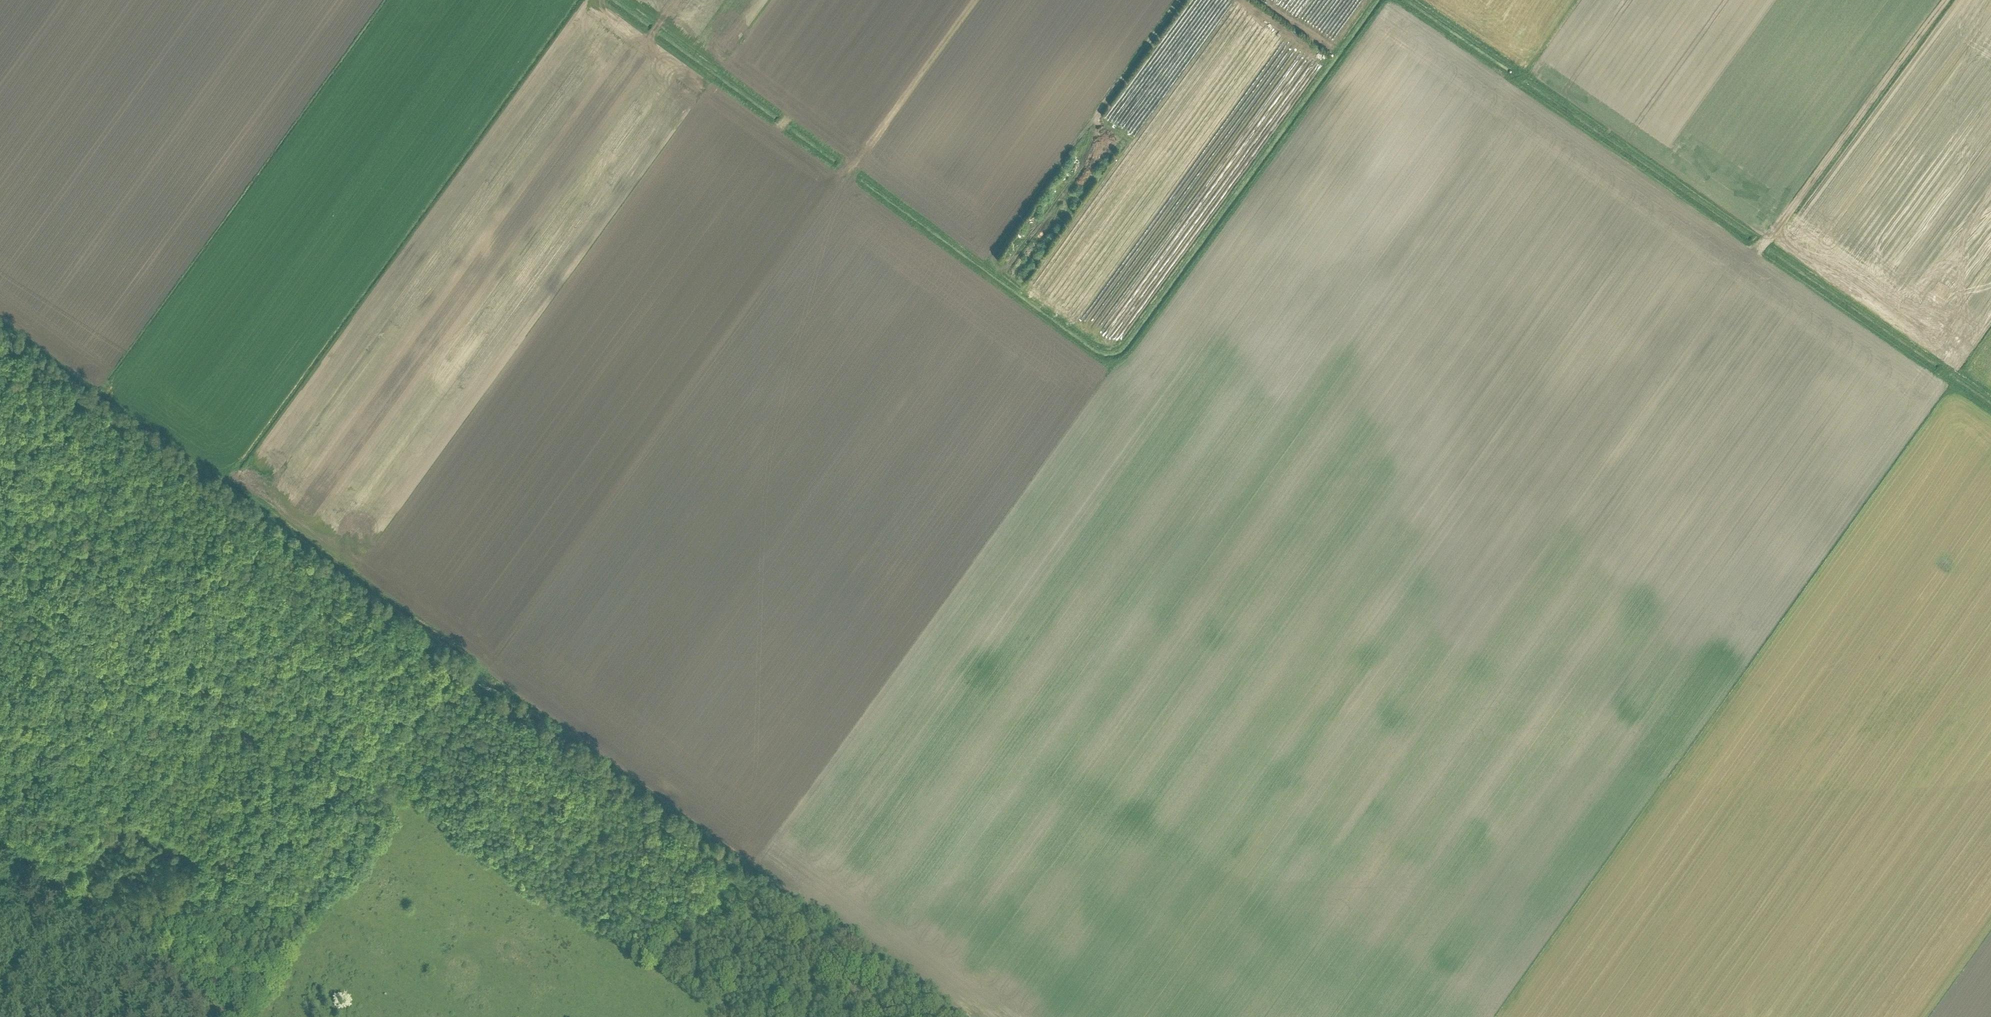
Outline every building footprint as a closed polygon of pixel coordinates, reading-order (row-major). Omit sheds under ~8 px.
[(1077,259),(1094,234),(1088,230),(1071,254),(1077,259)] [(1163,268),(1175,255),(1168,249),(1156,262),(1163,268)]
